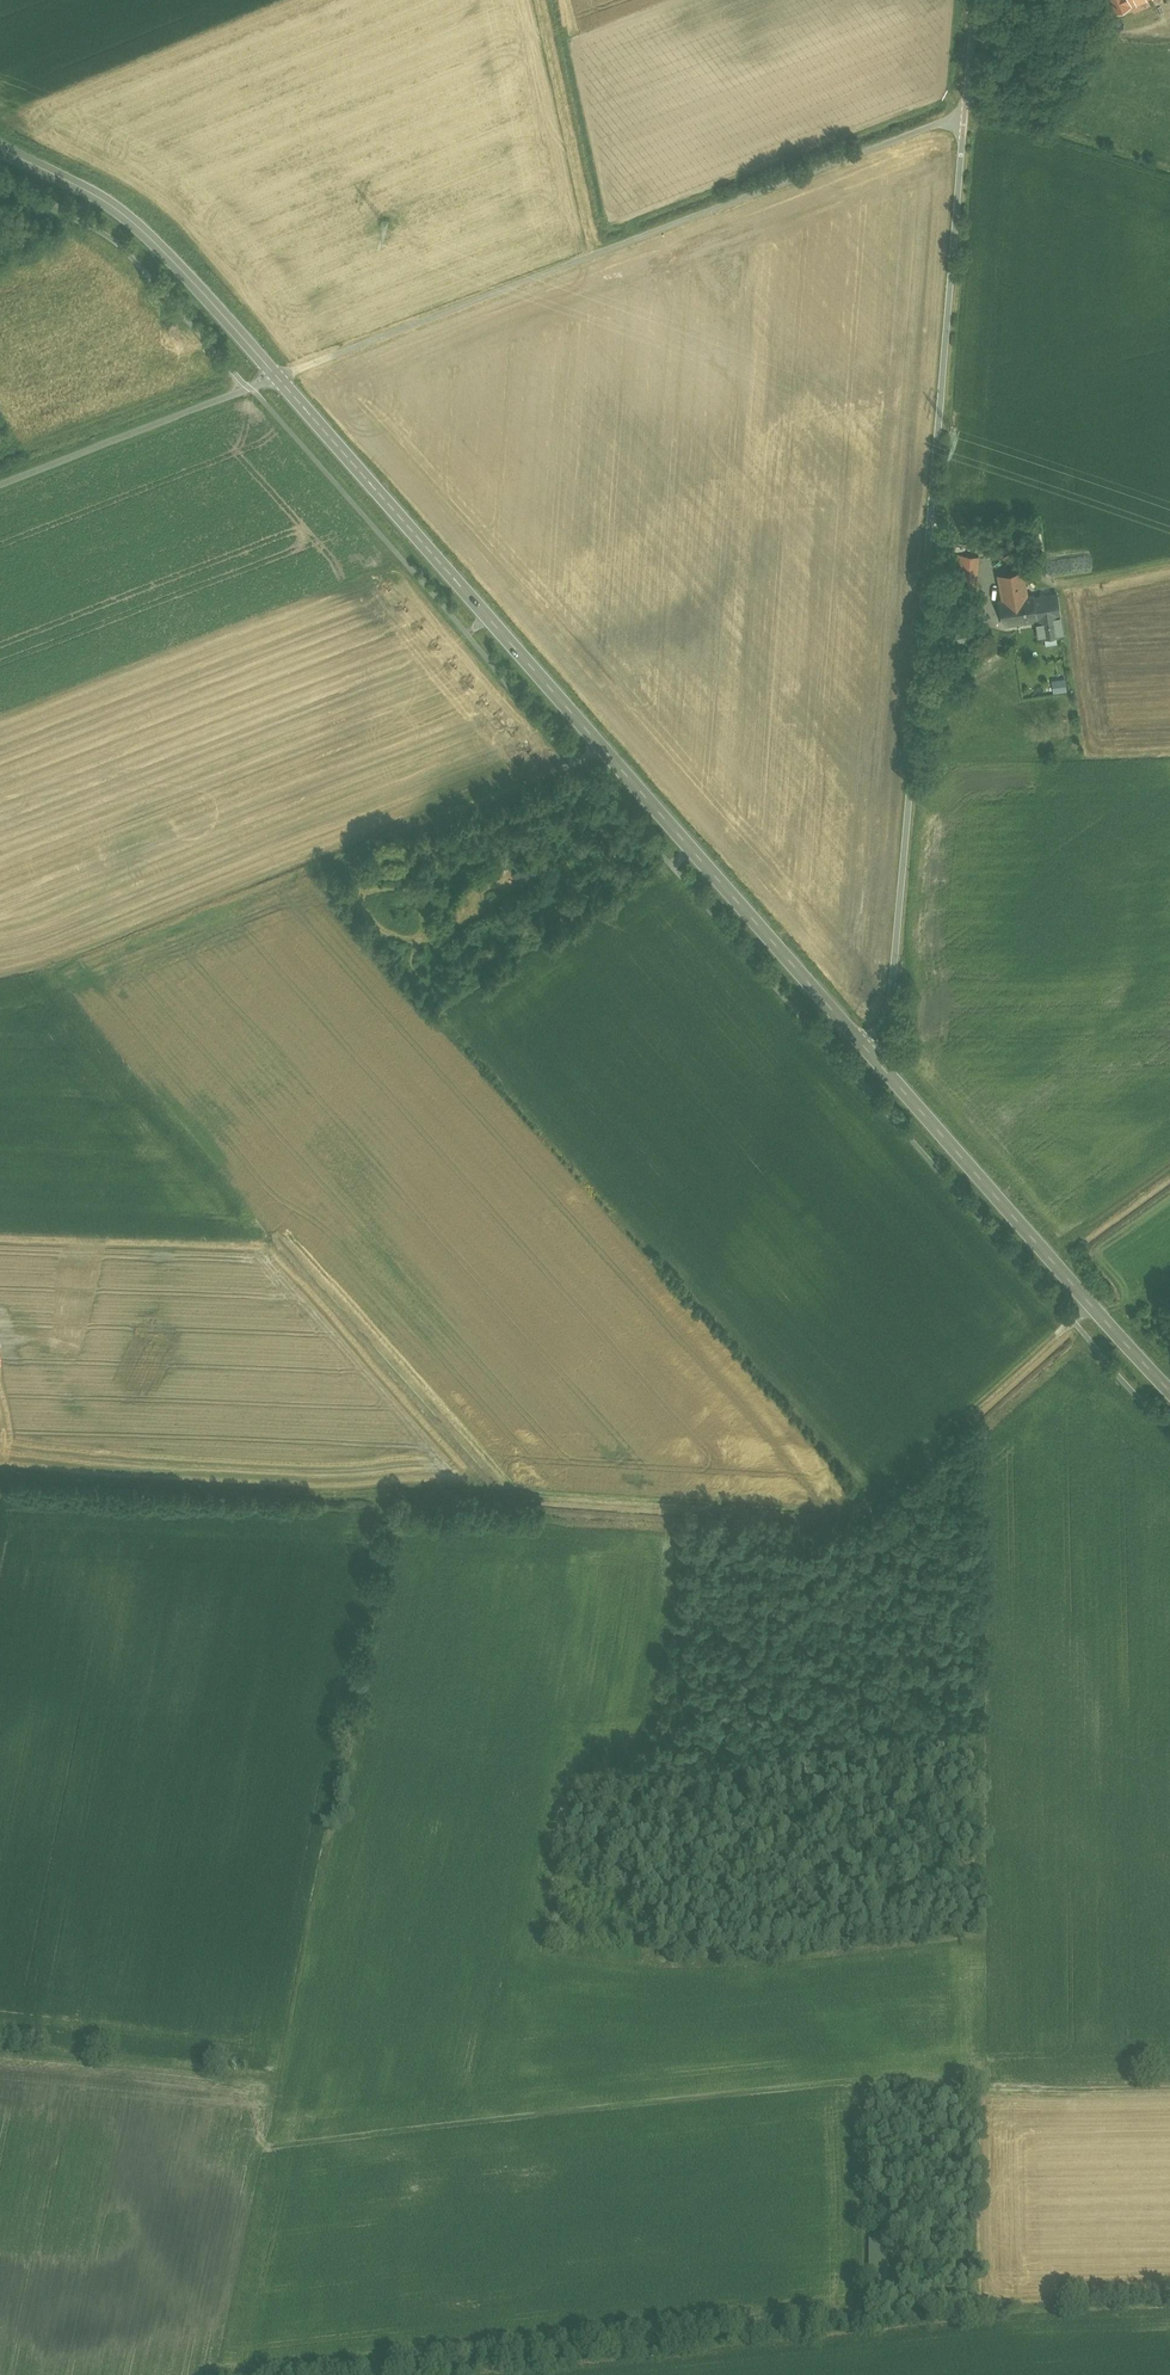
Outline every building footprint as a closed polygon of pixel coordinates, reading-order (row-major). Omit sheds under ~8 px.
[(1152,5),(1149,0),(1147,0),(1138,5),(1142,11),(1152,5)] [(979,556),(952,553),(948,598),(975,601),(979,556)] [(1057,594),(1034,598),(1034,594),(1028,595),(1024,570),(998,574),(1002,599),(999,599),(1004,624),(1037,619),(1040,637),(1064,634),(1057,594)] [(972,624),(956,627),(959,645),(976,642),(972,624)] [(1068,677),(1054,679),(1056,692),(1070,690),(1068,677)]
